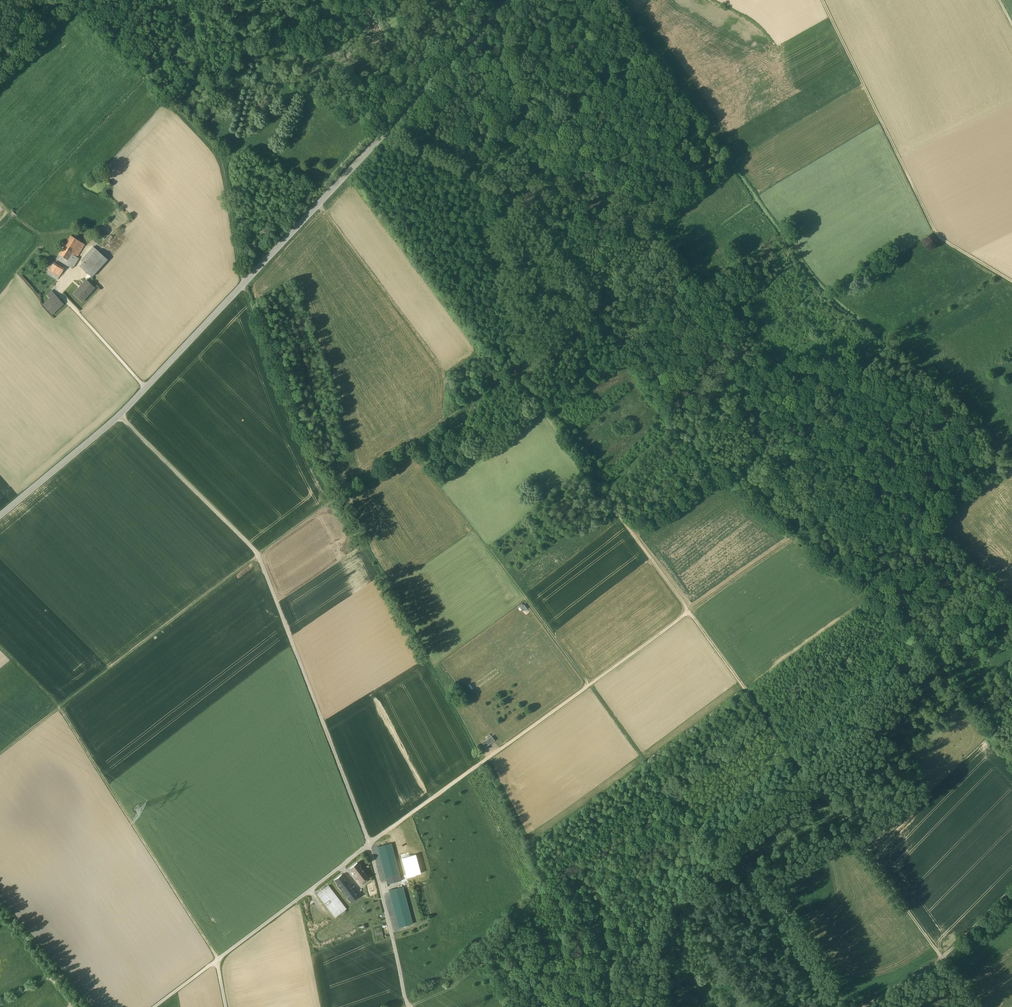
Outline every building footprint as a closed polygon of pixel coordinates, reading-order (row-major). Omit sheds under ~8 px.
[(79,241),(71,236),(64,247),(72,252),(79,241)] [(84,244),(79,241),(72,252),(71,254),(75,256),(77,257),(84,244)] [(93,246),(82,259),(82,260),(83,262),(80,266),(92,276),(107,259),(93,246)] [(72,252),(64,247),(59,255),(67,260),(71,254),(72,252)] [(67,260),(59,255),(57,259),(69,266),(75,256),(71,254),(67,260)] [(77,257),(75,256),(69,266),(73,268),(79,258),(77,257)] [(64,269),(54,262),(49,270),(59,276),(64,269)] [(59,276),(49,270),(47,274),(57,280),(59,276)] [(86,280),(73,294),(82,302),(95,288),(86,280)] [(51,298),(44,304),(52,313),(62,304),(55,295),(51,298)] [(496,667),(470,685),(470,684),(469,685),(473,691),(500,672),(496,667)] [(491,736),(482,742),(485,746),(494,740),(491,736)] [(386,882),(401,878),(392,843),(377,847),(386,882)] [(415,854),(401,858),(406,877),(420,873),(415,854)] [(357,862),(349,868),(360,882),(361,882),(365,878),(368,877),(357,862)] [(358,896),(342,874),(334,880),(351,902),(358,896)] [(346,909),(328,885),(317,894),(335,918),(346,909)] [(413,924),(403,888),(389,892),(399,927),(413,924)]
